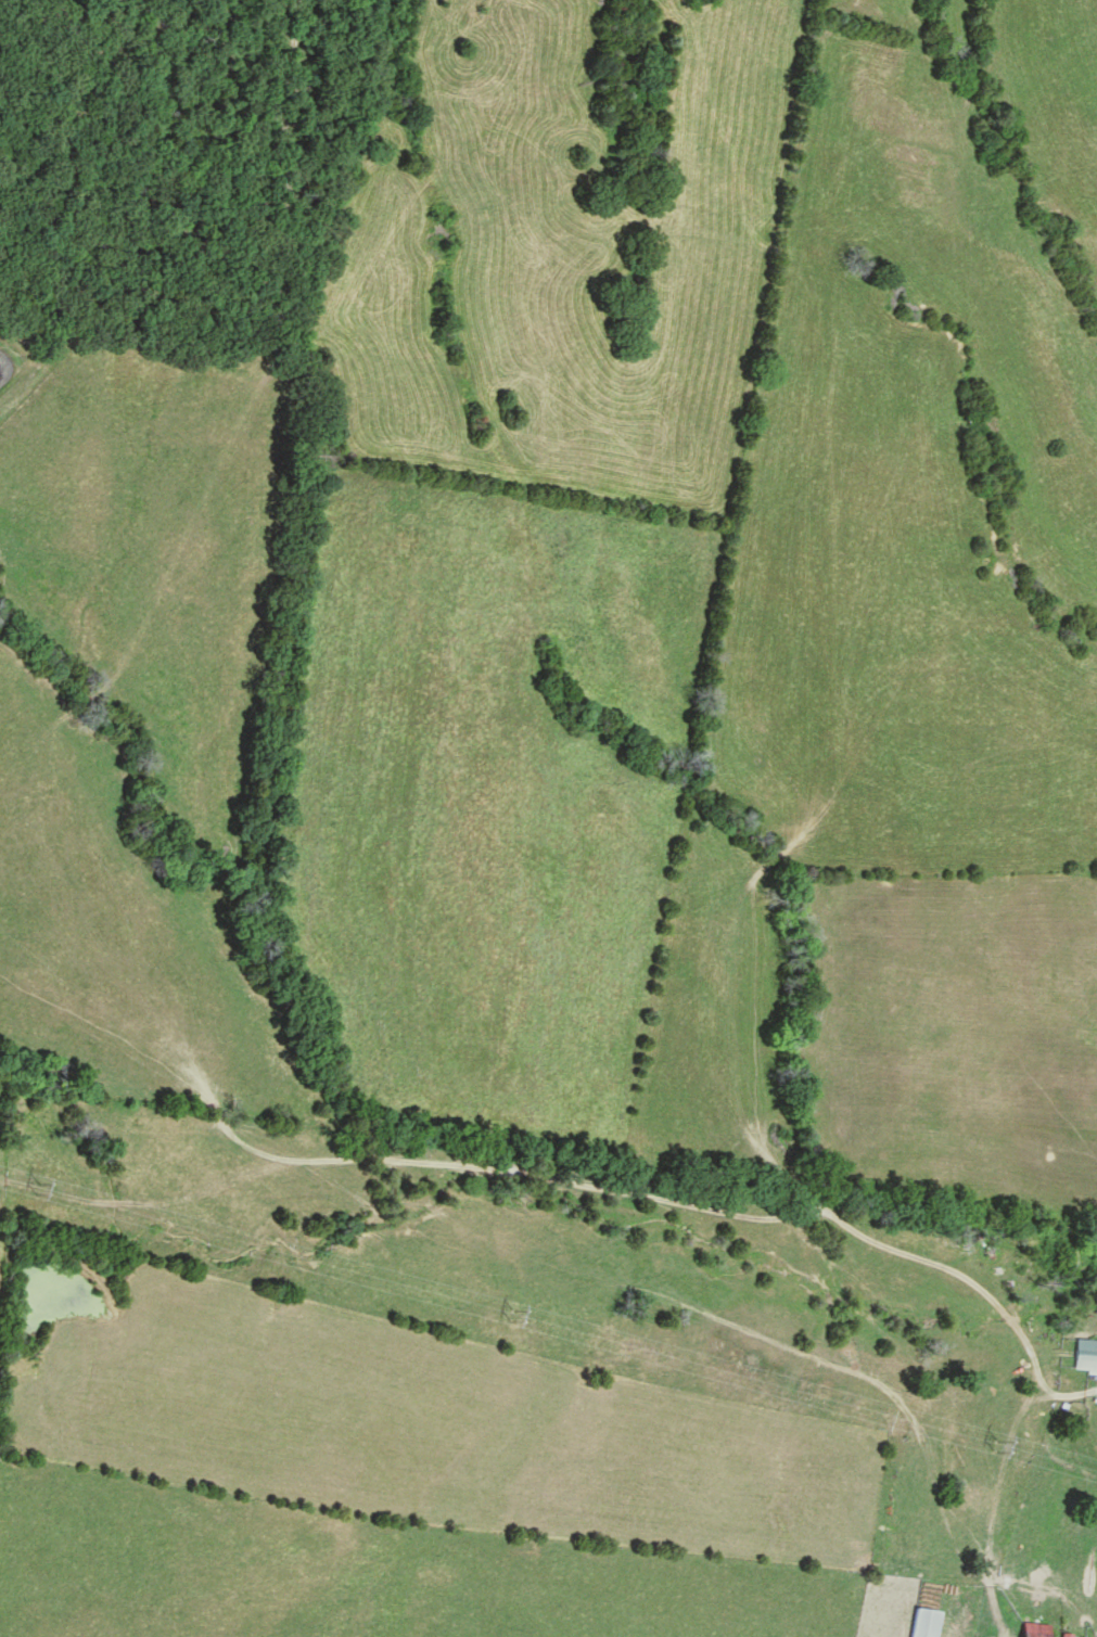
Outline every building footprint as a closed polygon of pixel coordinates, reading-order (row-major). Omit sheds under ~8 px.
[(1075,1370),(1096,1371),(1096,1341),(1076,1340),(1075,1370)] [(942,1613),(917,1609),(912,1636),(938,1636),(942,1613)] [(1051,1636),(1051,1625),(1024,1624),(1023,1636),(1053,1636),(1051,1636)]
